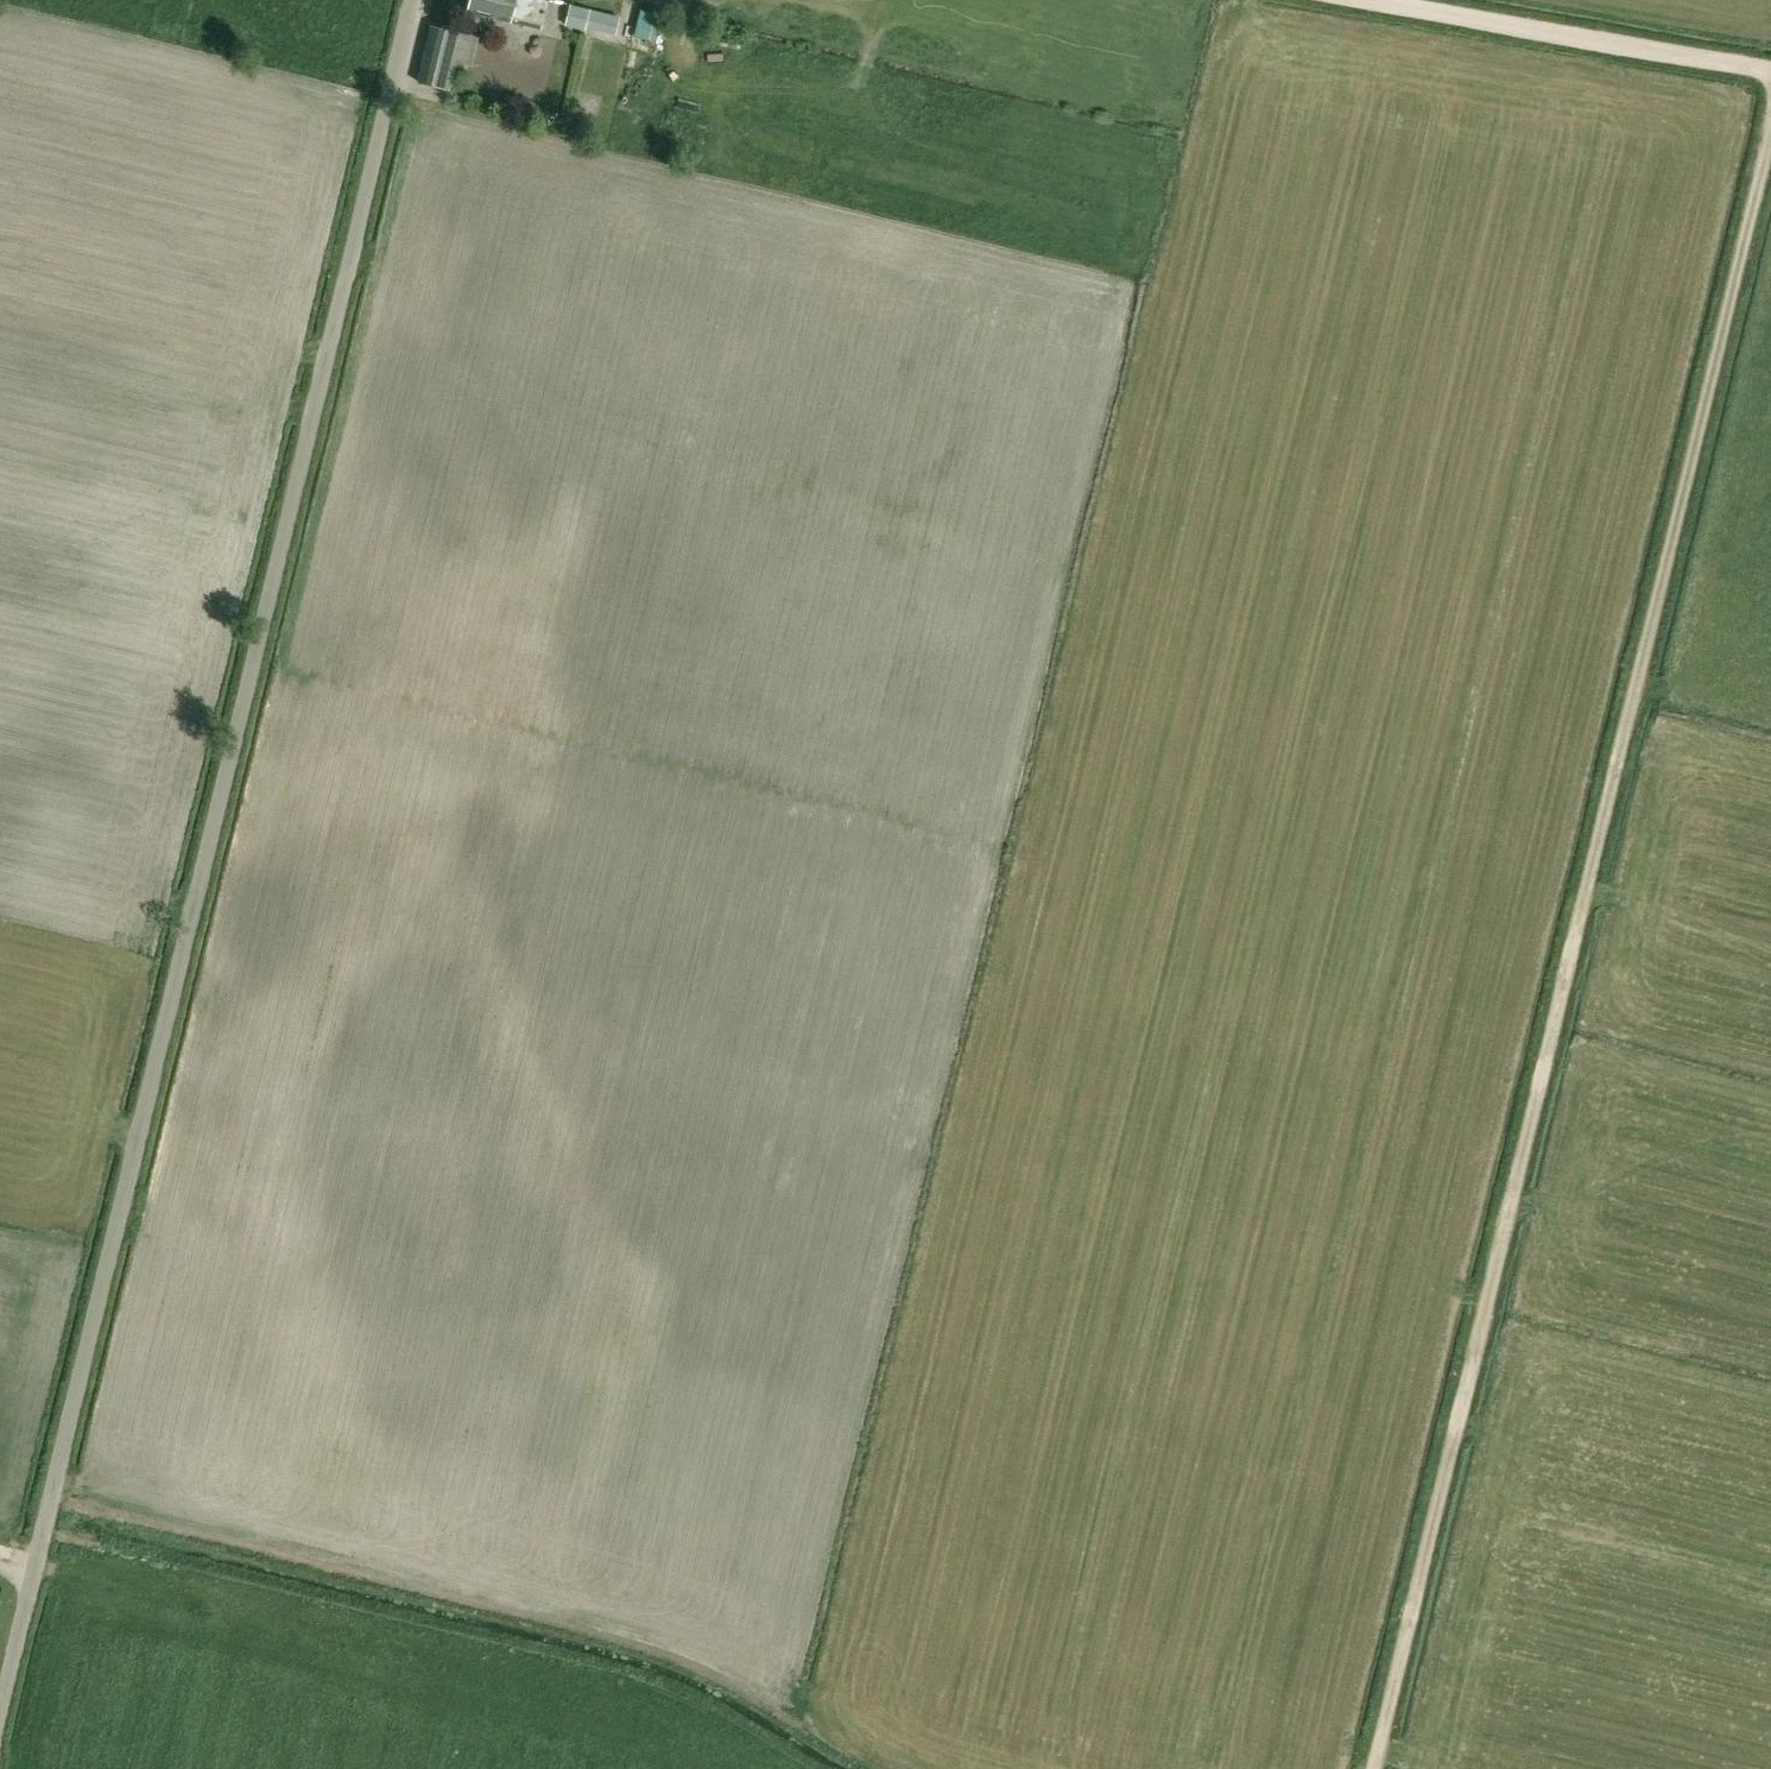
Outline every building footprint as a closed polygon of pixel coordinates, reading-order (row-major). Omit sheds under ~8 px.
[(467,12),(509,22),(510,22),(539,29),(547,0),(470,0),(467,12)] [(569,7),(565,25),(588,31),(589,26),(619,34),(622,20),(569,7)] [(638,8),(638,36),(660,36),(661,9),(638,8)] [(462,34),(436,27),(421,85),(448,91),(462,34)]
